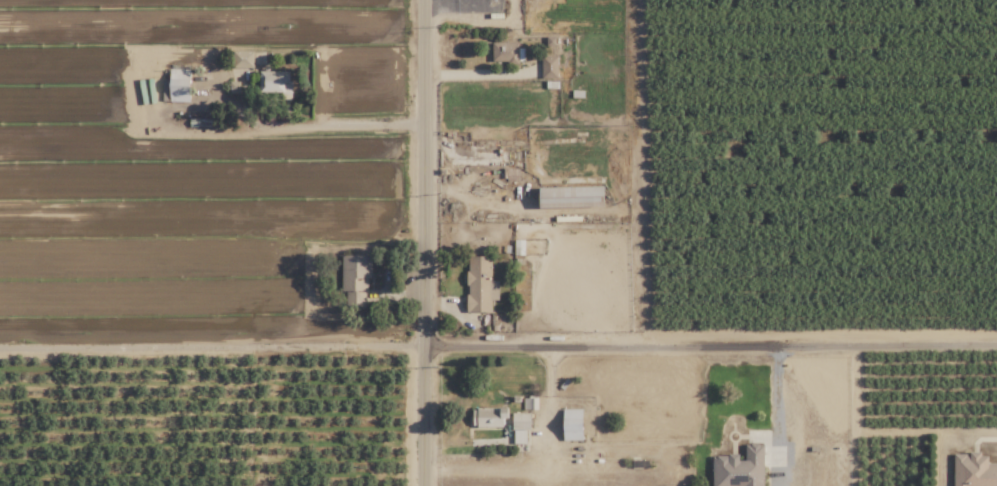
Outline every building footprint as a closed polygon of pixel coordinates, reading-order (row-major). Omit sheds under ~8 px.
[(521,42),(492,43),(492,63),(522,62),(521,42)] [(557,57),(541,57),(542,78),(557,78),(557,57)] [(169,102),(189,102),(190,69),(170,69),(169,102)] [(291,94),(290,71),(259,72),(260,94),(291,94)] [(539,208),(603,207),(603,186),(539,188),(539,208)] [(524,256),(524,240),(514,240),(514,255),(524,256)] [(369,255),(341,255),(342,291),(346,291),(346,307),(369,306),(369,255)] [(467,257),(467,312),(491,312),(491,300),(498,300),(498,281),(491,281),(491,256),(467,257)] [(503,418),(507,418),(508,408),(473,408),(472,427),(503,428),(503,418)] [(582,441),(582,409),(563,409),(562,441),(582,441)] [(512,429),(530,429),(530,413),(512,413),(512,429)] [(514,444),(526,444),(526,430),(513,430),(514,444)] [(742,444),(742,455),(712,456),(712,485),(763,485),(763,444),(742,444)] [(987,454),(953,454),(953,485),(996,485),(996,463),(987,463),(987,454)]
